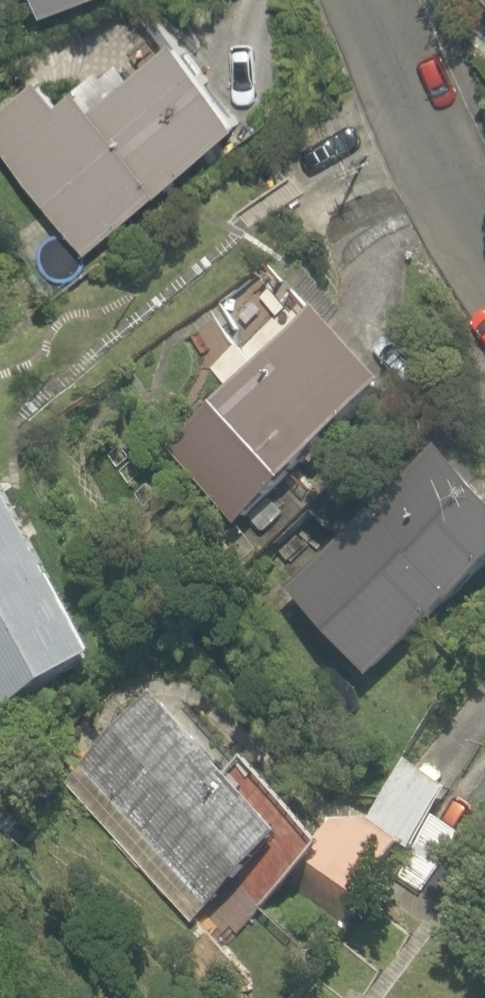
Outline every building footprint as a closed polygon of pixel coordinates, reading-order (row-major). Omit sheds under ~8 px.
[(78,0),(8,0),(19,25),(78,0)] [(91,252),(252,122),(184,37),(99,105),(84,87),(64,103),(44,78),(0,113),(0,140),(91,252)] [(172,448),(243,524),(394,384),(324,307),(172,448)] [(207,369),(225,389),(251,364),(234,345),(207,369)] [(373,675),(484,574),(484,488),(448,447),(293,588),(373,675)] [(4,711),(107,655),(11,480),(0,486),(0,703),(4,711)] [(211,908),(291,836),(164,696),(67,783),(190,918),(207,903),(211,908)] [(412,846),(449,790),(409,764),(373,817),(404,841),(412,846)] [(401,872),(427,889),(464,832),(437,815),(401,872)] [(308,858),(362,898),(404,841),(373,817),(336,820),(308,858)]
